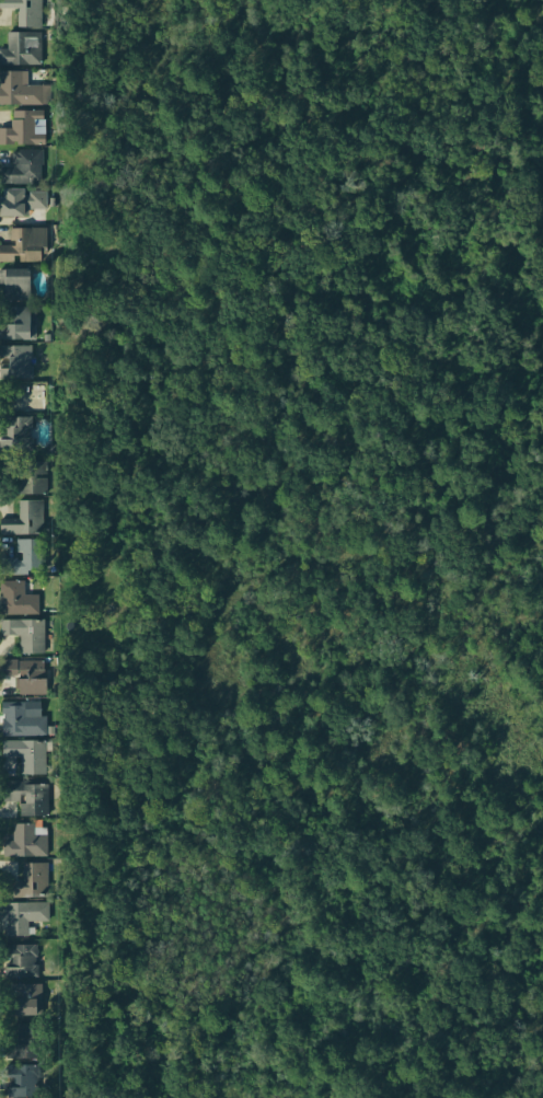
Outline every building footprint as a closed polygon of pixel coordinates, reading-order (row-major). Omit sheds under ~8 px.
[(1,5),(1,0),(42,0),(42,26),(19,25),(19,7),(1,5)] [(42,63),(0,63),(0,47),(8,47),(8,30),(42,30),(42,63)] [(0,70),(28,70),(28,83),(50,83),(50,105),(0,104),(0,70)] [(45,145),(0,144),(0,126),(11,126),(12,116),(35,116),(35,130),(46,131),(45,145)] [(44,181),(0,181),(0,165),(13,165),(13,147),(44,147),(44,181)] [(28,215),(0,215),(0,196),(2,196),(2,187),(24,187),(24,195),(30,195),(30,190),(47,190),(47,208),(28,208),(28,215)] [(41,261),(0,262),(0,243),(10,243),(10,227),(47,227),(47,252),(41,252),(41,261)] [(3,285),(0,285),(0,268),(30,268),(30,300),(3,300),(3,285)] [(35,338),(0,337),(0,324),(8,324),(9,305),(35,305),(35,338)] [(33,378),(0,379),(0,367),(7,367),(7,354),(0,354),(0,344),(32,343),(33,378)] [(46,409),(0,408),(0,400),(16,400),(18,382),(46,382),(46,409)] [(31,449),(0,448),(0,415),(32,415),(31,449)] [(16,460),(47,460),(48,494),(15,494),(15,482),(20,481),(20,469),(16,469),(16,460)] [(44,534),(0,534),(0,520),(19,519),(19,499),(43,499),(44,534)] [(18,539),(44,539),(45,574),(0,575),(0,557),(18,557),(18,539)] [(25,580),(0,580),(1,614),(39,614),(39,594),(25,595),(25,580)] [(20,653),(45,653),(44,619),(1,619),(1,635),(19,635),(20,653)] [(17,675),(18,694),(49,694),(48,659),(2,660),(2,675),(17,675)] [(47,735),(47,715),(41,716),(41,700),(2,701),(3,736),(47,735)] [(3,740),(3,757),(21,756),(21,775),(46,774),(46,739),(3,740)] [(20,816),(48,815),(48,784),(25,784),(25,780),(3,781),(4,801),(20,801),(20,816)] [(47,856),(47,835),(34,835),(34,823),(13,823),(13,840),(4,840),(4,857),(47,856)] [(23,863),(23,881),(12,881),(12,897),(48,896),(47,862),(23,863)] [(49,920),(49,902),(6,902),(7,936),(29,936),(28,921),(49,920)] [(37,944),(5,945),(5,953),(13,953),(13,962),(6,962),(6,977),(38,977),(37,944)] [(42,984),(12,983),(12,1015),(41,1016),(42,984)] [(37,1057),(36,1023),(17,1023),(17,1040),(5,1040),(5,1058),(37,1057)] [(8,1080),(8,1097),(38,1097),(37,1064),(9,1065),(9,1080),(8,1080)]
